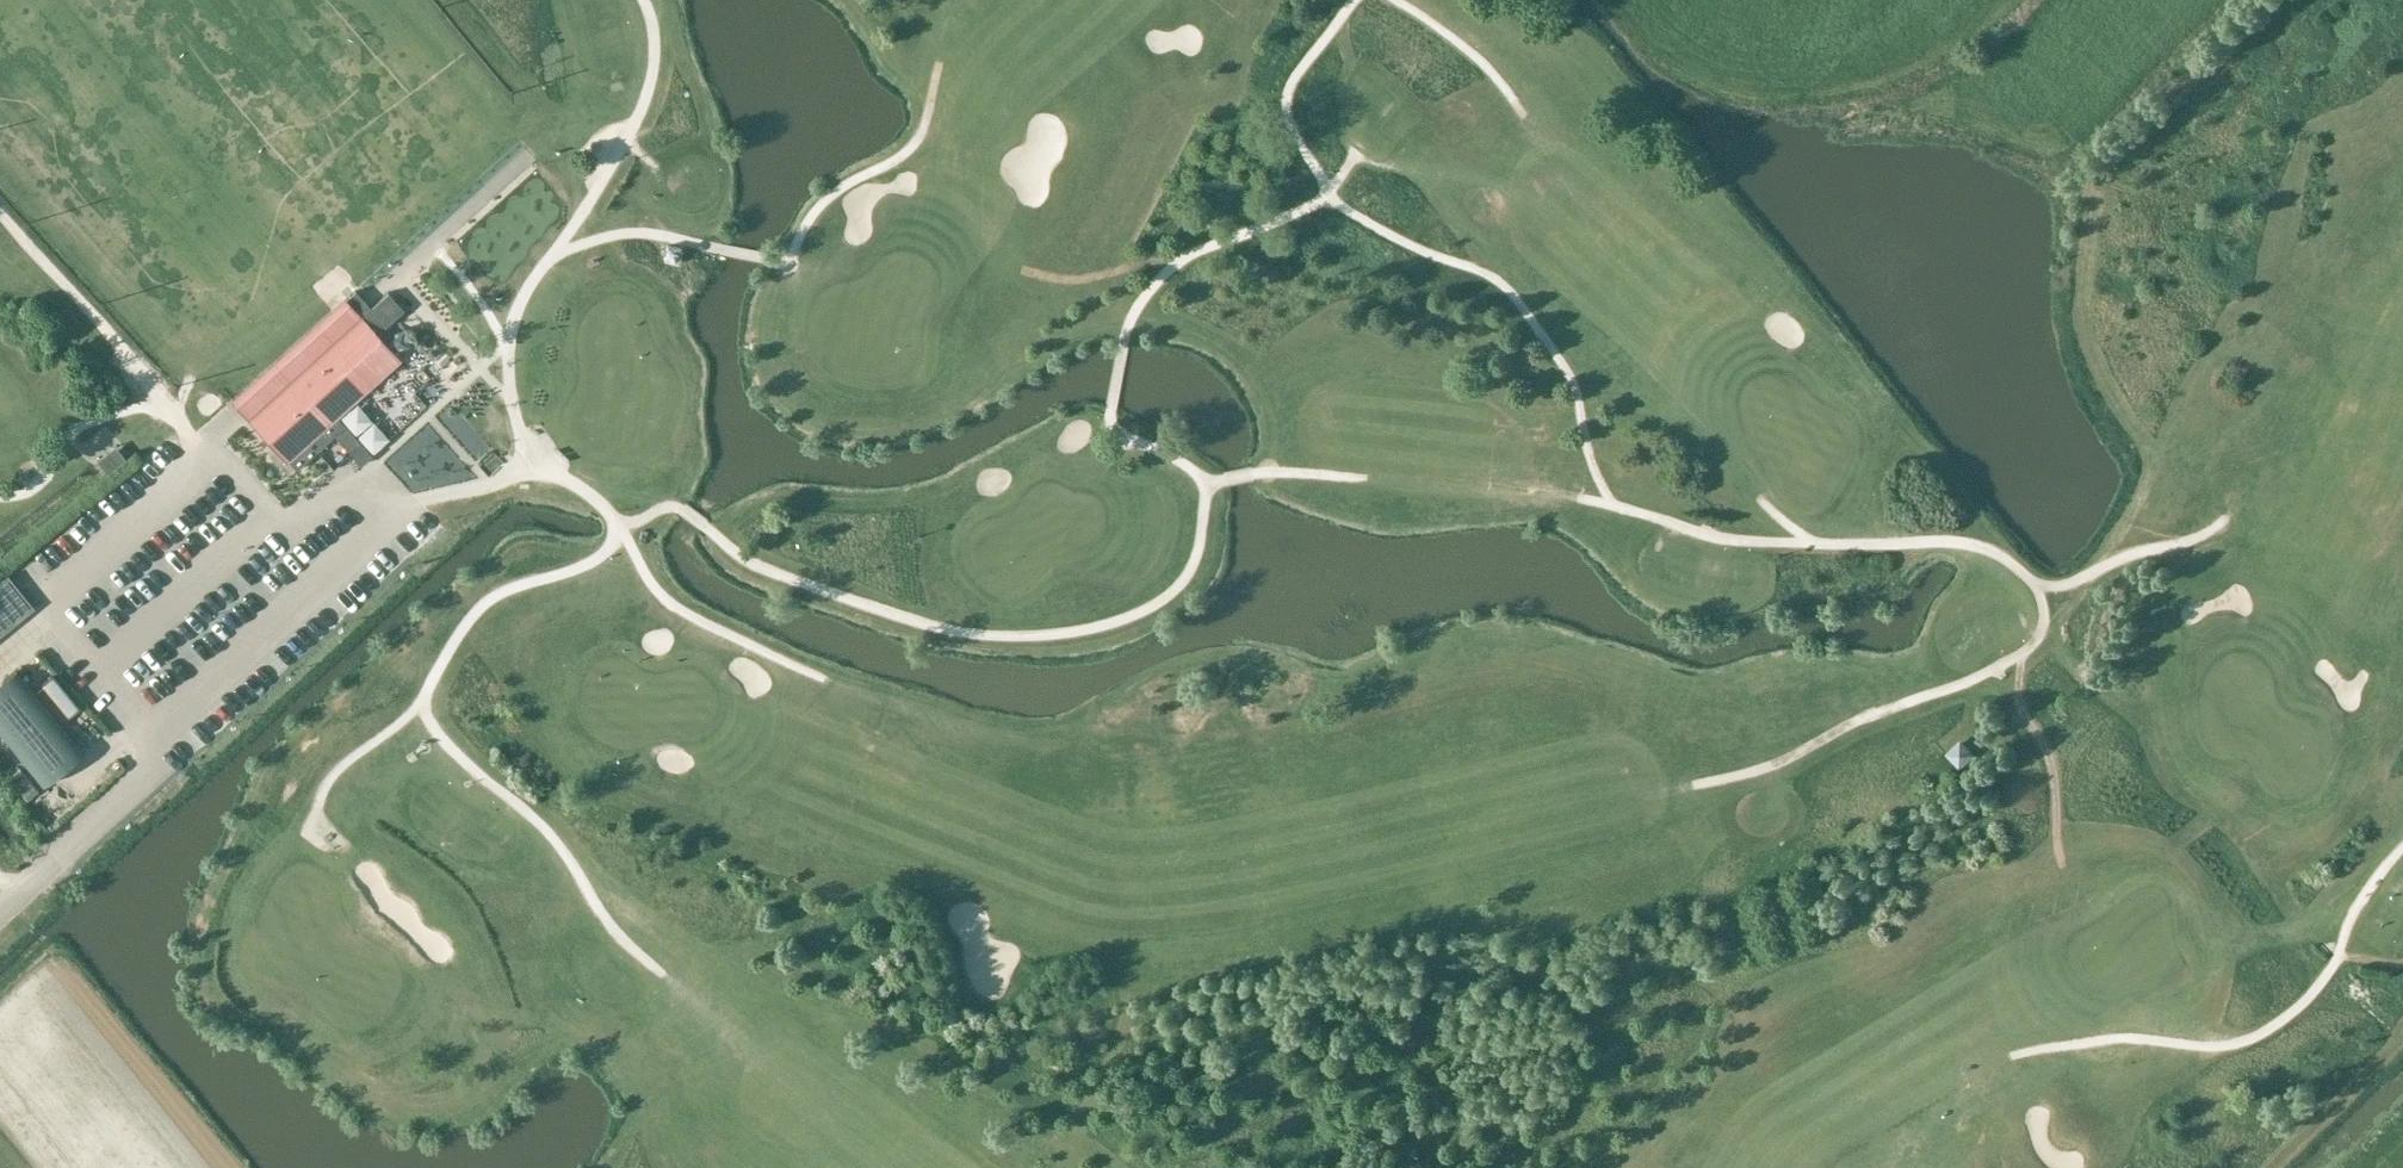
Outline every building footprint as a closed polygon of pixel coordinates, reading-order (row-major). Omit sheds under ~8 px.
[(354,311),(365,301),(355,290),(344,300),(354,311)] [(335,434),(336,414),(398,359),(376,335),(404,309),(388,292),(260,407),(255,401),(244,411),(287,459),(308,440),(317,451),(335,434)] [(6,628),(31,607),(11,582),(8,578),(0,584),(0,633),(6,628)] [(44,785),(85,751),(18,669),(0,684),(0,732),(44,785)] [(1954,748),(1941,763),(1954,774),(1968,759),(1954,748)]
